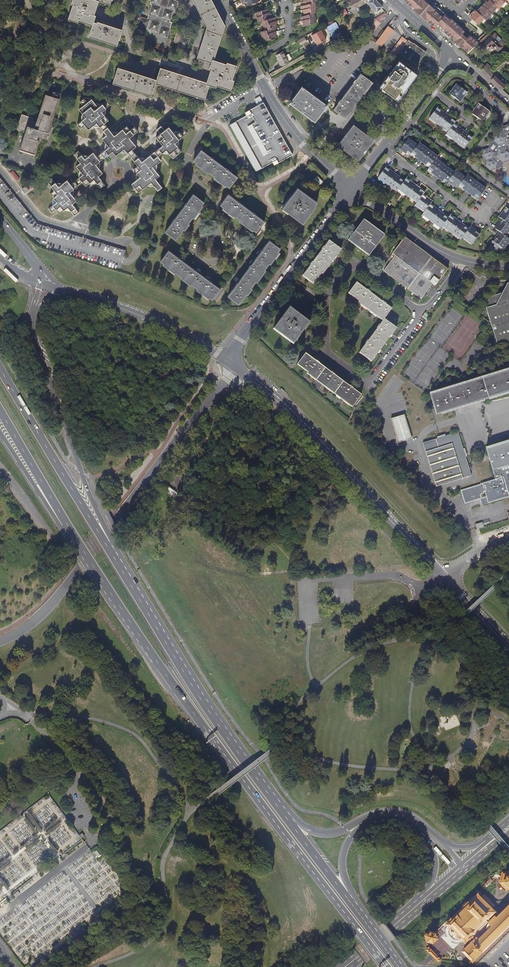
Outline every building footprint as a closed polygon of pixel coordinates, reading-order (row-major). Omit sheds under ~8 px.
[(89,35),(117,44),(121,31),(93,22),(95,15),(94,15),(99,1),(108,4),(110,0),(72,0),(71,4),(72,4),(68,19),(77,22),(78,20),(92,25),(89,35)] [(210,0),(194,0),(208,27),(198,59),(210,63),(209,69),(210,70),(206,84),(160,69),(156,81),(117,68),(113,81),(152,94),(156,82),(205,98),(209,86),(216,87),(217,84),(219,85),(219,86),(231,90),(234,80),(232,80),(236,66),(227,63),(226,66),(223,65),(223,63),(212,59),(223,25),(210,0)] [(167,37),(172,22),(169,21),(173,11),(175,12),(178,1),(175,0),(151,0),(150,4),(152,5),(147,19),(141,17),(138,25),(159,32),(158,34),(167,37)] [(370,0),(351,0),(348,2),(353,10),(370,0)] [(376,0),(370,0),(353,10),(354,12),(354,13),(366,6),(366,5),(367,4),(370,7),(376,13),(381,8),(382,7),(376,0)] [(407,0),(405,2),(413,9),(413,10),(419,15),(425,21),(426,20),(433,27),(434,27),(435,25),(426,17),(427,16),(426,15),(432,8),(428,4),(425,1),(426,0),(407,0)] [(486,1),(487,2),(486,3),(485,2),(480,8),(482,9),(481,10),(479,9),(477,11),(475,9),(472,12),(474,13),(473,15),(471,13),(469,16),(478,24),(484,18),(486,20),(498,7),(499,8),(506,0),(487,0),(486,1)] [(305,16),(314,13),(316,13),(314,8),(316,7),(315,3),(304,6),(300,7),(301,10),(303,10),(305,16)] [(267,9),(257,12),(258,17),(256,17),(258,23),(261,22),(272,19),(271,15),(269,16),(267,9)] [(313,18),(315,18),(314,13),(305,16),(300,17),(301,21),(302,21),(304,26),(315,23),(313,18)] [(383,18),(386,14),(385,13),(382,14),(380,16),(376,18),(375,19),(365,32),(371,36),(381,23),(380,23),(383,18)] [(276,18),(272,19),(261,22),(263,27),(264,26),(266,31),(274,28),(277,28),(275,22),(277,21),(276,18)] [(335,22),(334,23),(330,25),(329,23),(325,25),(328,32),(332,30),(335,29),(334,26),(337,24),(335,22)] [(388,26),(376,42),(381,47),(394,30),(393,30),(388,26)] [(260,32),(262,37),(264,37),(265,42),(275,39),(274,32),(275,32),(274,28),(266,31),(264,31),(260,32)] [(317,44),(325,39),(320,30),(311,35),(313,39),(313,38),(314,40),(317,44)] [(441,30),(440,31),(448,38),(449,37),(447,35),(441,30)] [(177,31),(173,42),(179,44),(178,45),(187,48),(190,39),(185,37),(185,34),(177,31)] [(505,44),(495,33),(492,36),(492,35),(480,46),(485,51),(492,45),(498,51),(503,47),(502,46),(505,44)] [(425,53),(408,40),(408,41),(402,36),(390,53),(395,57),(399,52),(416,65),(425,53)] [(467,39),(463,36),(462,37),(463,39),(458,45),(456,43),(455,42),(454,43),(455,44),(459,47),(460,47),(467,39)] [(478,43),(470,36),(467,39),(460,47),(467,53),(478,43)] [(282,66),(289,62),(283,52),(276,56),(282,66)] [(397,101),(402,94),(416,75),(399,61),(379,87),(382,89),(383,88),(395,97),(394,99),(397,101)] [(489,71),(485,75),(501,90),(502,90),(505,85),(489,71)] [(333,109),(345,118),(372,81),(360,73),(333,109)] [(457,85),(451,94),(459,101),(466,92),(457,85)] [(301,86),(289,103),(314,122),(327,105),(301,86)] [(19,149),(35,154),(40,138),(46,140),(59,99),(45,94),(39,114),(36,122),(32,121),(33,118),(22,114),(18,126),(26,129),(19,149)] [(274,165),(292,155),(271,116),(260,97),(255,100),(258,105),(257,106),(245,112),(247,115),(230,125),(256,171),(272,162),(274,165)] [(110,105),(107,100),(98,107),(91,99),(84,98),(80,101),(83,105),(78,109),(85,117),(81,121),(88,129),(96,123),(103,131),(107,128),(104,123),(108,120),(102,112),(110,105)] [(477,109),(473,114),(482,121),(489,111),(480,105),(477,109)] [(439,124),(438,127),(447,134),(445,136),(451,140),(452,139),(455,141),(457,140),(466,147),(472,138),(463,131),(460,129),(454,124),(455,122),(446,115),(437,108),(430,117),(439,124)] [(124,149),(127,153),(132,149),(136,146),(132,142),(133,134),(137,131),(127,118),(111,132),(106,135),(102,138),(109,147),(101,154),(104,158),(112,151),(116,155),(124,149)] [(155,145),(158,149),(162,153),(166,149),(173,158),(181,151),(175,143),(187,132),(184,128),(180,132),(173,123),(165,123),(157,129),(155,145)] [(354,125),(348,134),(346,133),(339,144),(348,151),(347,152),(358,160),(364,151),(365,152),(374,141),(365,134),(365,133),(354,125)] [(485,166),(490,170),(502,166),(503,162),(508,160),(508,126),(508,125),(502,127),(501,133),(495,135),(494,141),(490,142),(489,148),(483,150),(482,156),(487,160),(485,166)] [(407,140),(401,149),(410,156),(412,153),(430,167),(428,170),(447,183),(449,181),(458,188),(460,185),(478,199),(485,190),(467,176),(465,179),(462,176),(463,174),(457,170),(455,172),(419,144),(417,147),(407,140)] [(161,160),(158,156),(154,152),(150,155),(142,154),(139,150),(135,153),(131,157),(138,165),(133,169),(140,177),(132,184),(138,192),(151,182),(158,190),(162,187),(155,179),(159,175),(153,167),(161,160)] [(229,188),(238,177),(201,150),(193,161),(229,188)] [(75,181),(78,185),(82,182),(85,186),(94,180),(101,188),(105,184),(98,176),(102,173),(96,164),(100,161),(97,157),(93,153),(85,159),(78,151),(74,154),(80,163),(76,166),(83,174),(75,181)] [(385,168),(379,177),(397,191),(399,188),(417,202),(414,207),(420,212),(422,209),(425,211),(423,214),(441,228),(443,225),(462,239),(464,236),(473,243),(479,234),(470,227),(468,230),(450,216),(448,219),(430,205),(432,202),(422,196),(424,193),(406,179),(404,182),(385,168)] [(317,176),(314,179),(320,185),(323,181),(317,176)] [(33,229),(124,257),(126,250),(37,224),(0,178),(0,188),(33,229)] [(74,189),(70,185),(67,181),(58,187),(52,179),(48,182),(54,190),(50,194),(57,202),(49,209),(52,213),(60,206),(63,210),(68,207),(74,215),(79,212),(72,204),(76,200),(69,192),(74,189)] [(292,214),(291,215),(302,223),(308,214),(309,215),(312,212),(311,211),(317,202),(298,188),(292,197),(290,196),(283,207),(292,214)] [(193,194),(165,232),(176,240),(204,202),(193,194)] [(228,194),(220,205),(256,233),(265,221),(228,194)] [(490,244),(489,245),(490,245),(488,248),(494,253),(496,250),(497,250),(498,249),(500,247),(503,249),(508,240),(508,239),(504,236),(507,233),(508,234),(508,225),(508,224),(508,210),(507,209),(500,218),(502,220),(495,229),(500,233),(494,242),(492,241),(490,244)] [(359,225),(349,239),(358,245),(357,247),(363,251),(364,250),(370,254),(380,241),(379,240),(384,234),(379,230),(378,231),(375,229),(376,228),(373,226),(372,227),(369,225),(371,224),(365,220),(360,226),(359,225)] [(418,247),(405,237),(388,260),(390,262),(384,271),(421,299),(433,284),(435,286),(448,269),(418,247)] [(229,295),(240,303),(281,248),(270,240),(229,295)] [(329,240),(303,275),(307,277),(306,279),(310,282),(311,281),(315,283),(340,249),(329,240)] [(212,300),(218,292),(221,289),(169,251),(161,261),(212,300)] [(465,280),(464,279),(460,276),(454,283),(455,283),(460,287),(465,280)] [(383,319),(359,352),(370,361),(395,327),(384,319),(392,308),(357,282),(348,293),(383,319)] [(508,283),(502,293),(491,296),(485,305),(491,323),(498,346),(508,343),(508,283)] [(288,338),(294,343),(297,339),(296,338),(305,326),(306,327),(309,323),(302,318),(303,317),(293,310),(293,311),(289,308),(286,312),(287,313),(278,325),(277,324),(274,328),(281,333),(280,334),(287,339),(288,338)] [(180,357),(184,352),(168,340),(160,350),(168,356),(172,351),(180,357)] [(299,365),(354,406),(362,395),(307,354),(305,357),(303,356),(300,361),(301,362),(299,365)] [(435,411),(437,414),(508,392),(508,369),(430,394),(435,411)] [(404,414),(391,418),(399,442),(404,440),(412,438),(406,420),(404,414)] [(470,471),(458,432),(436,439),(423,442),(425,448),(426,451),(436,486),(471,476),(470,471)] [(496,479),(482,483),(482,484),(461,490),(463,494),(465,503),(480,499),(486,497),(488,503),(501,499),(508,497),(508,441),(486,448),(489,457),(490,460),(493,469),(496,479)] [(424,474),(418,476),(421,486),(427,485),(424,474)] [(178,494),(164,483),(161,487),(166,490),(165,490),(175,498),(178,494)] [(486,497),(480,499),(482,505),(488,503),(486,497)] [(420,611),(416,614),(420,618),(425,614),(424,613),(426,611),(423,608),(420,611)] [(500,883),(507,891),(508,890),(508,871),(502,874),(500,883)] [(459,934),(462,937),(460,938),(464,942),(469,938),(468,938),(472,934),(478,939),(477,939),(476,939),(475,939),(475,940),(463,951),(472,960),(508,924),(508,906),(498,916),(493,912),(491,909),(494,906),(483,895),(480,898),(477,895),(467,906),(467,907),(452,922),(451,920),(446,924),(450,928),(452,927),(455,929),(453,931),(457,936),(459,934)] [(430,932),(427,936),(428,940),(432,942),(436,938),(434,934),(430,932)]
